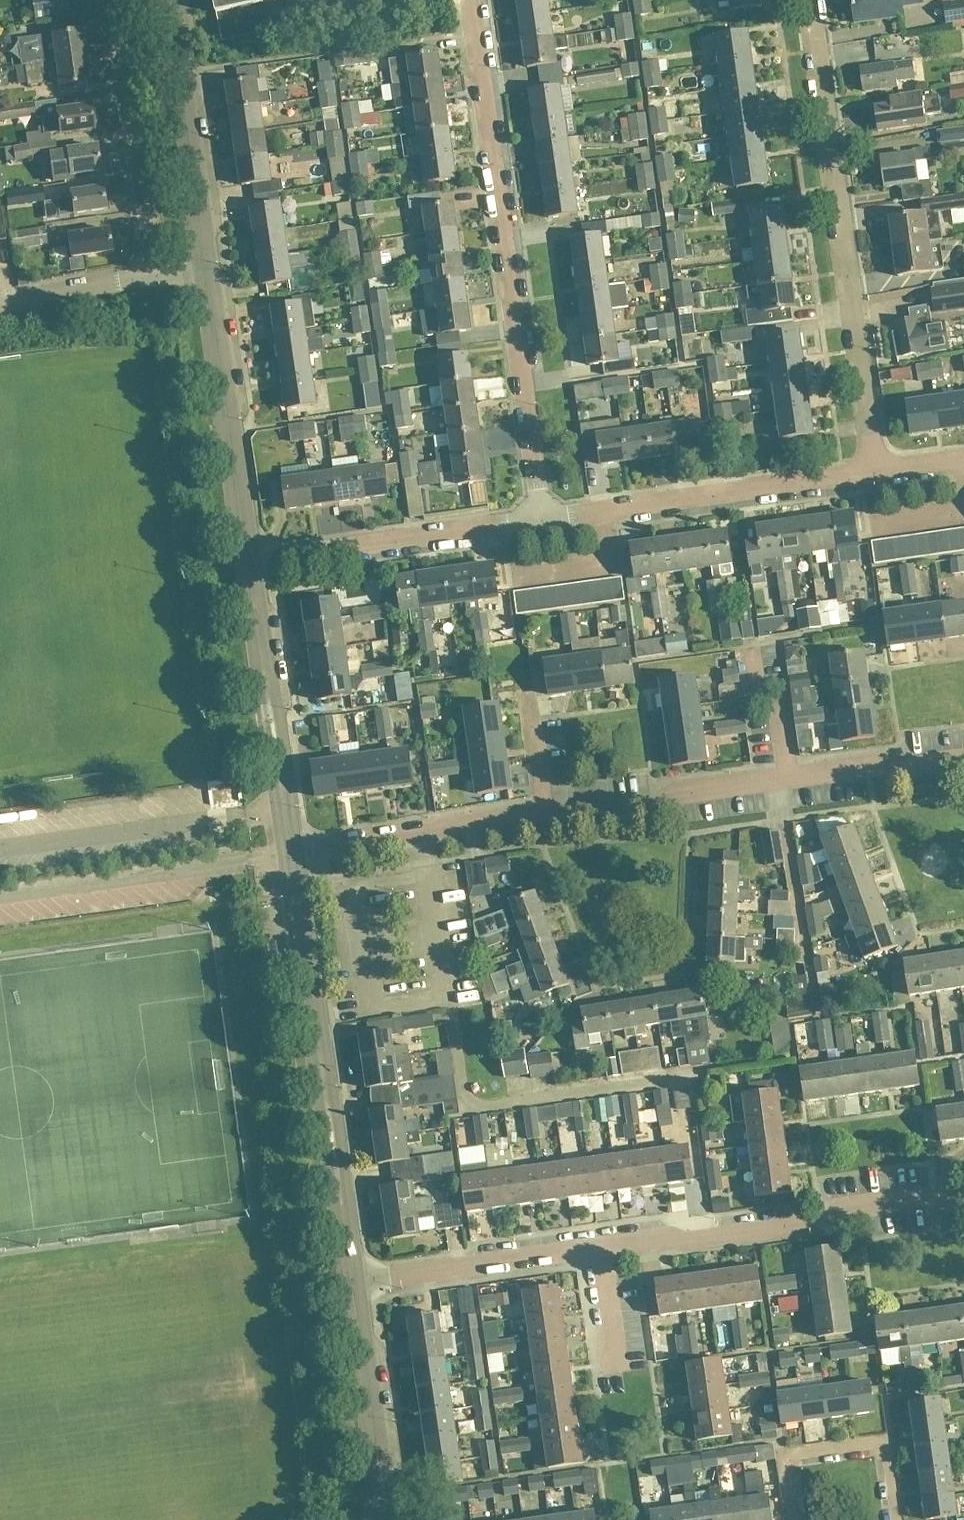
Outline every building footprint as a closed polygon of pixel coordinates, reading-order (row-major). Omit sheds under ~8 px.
[(70,16),(67,0),(31,0),(34,22),(70,16)] [(73,15),(99,11),(98,0),(71,0),(73,15)] [(217,2),(222,5),(224,13),(216,14),(222,44),(303,27),(299,7),(297,0),(289,0),(277,3),(263,5),(262,0),(218,0),(217,2)] [(519,19),(548,15),(546,0),(516,0),(519,19)] [(761,0),(717,0),(718,5),(730,4),(731,12),(762,8),(761,0)] [(855,25),(904,18),(902,9),(923,6),(922,0),(852,0),(855,25)] [(945,25),(963,22),(963,0),(942,3),(945,25)] [(634,18),(636,17),(651,15),(650,2),(633,5),(634,18)] [(519,19),(522,44),(551,40),(548,15),(519,19)] [(615,30),(632,28),(630,15),(613,17),(615,30)] [(307,28),(310,42),(320,40),(317,26),(307,28)] [(615,31),(616,38),(617,43),(634,40),(632,28),(615,30),(615,31)] [(20,67),(24,66),(24,68),(83,59),(79,31),(43,37),(44,42),(36,44),(35,38),(16,41),(20,67)] [(718,66),(749,62),(746,35),(715,39),(718,66)] [(551,40),(522,44),(526,69),(537,68),(555,65),(555,64),(553,53),(567,51),(565,38),(551,40)] [(334,57),(336,70),(377,64),(375,50),(334,57)] [(407,59),(388,62),(392,87),(440,80),(436,54),(407,58),(407,59)] [(60,88),(87,84),(87,81),(90,78),(89,71),(85,70),(83,59),(24,68),(27,87),(42,85),(40,76),(52,74),(52,76),(58,75),(60,88)] [(641,64),(643,77),(660,75),(658,61),(641,64)] [(749,62),(718,66),(711,67),(712,80),(720,79),(722,90),(753,86),(749,62)] [(861,71),(864,93),(864,94),(897,89),(897,83),(915,81),(912,63),(861,71)] [(620,67),(621,67),(622,80),(639,78),(637,64),(620,67)] [(230,112),(259,107),(270,106),(268,95),(257,96),(255,82),(260,81),(258,68),(236,71),(238,84),(226,86),(230,112)] [(576,79),(577,88),(615,82),(614,73),(576,79)] [(662,88),(660,75),(643,77),(645,90),(662,88)] [(539,81),(540,91),(558,89),(564,88),(562,78),(539,81)] [(440,80),(392,87),(395,112),(414,109),(444,105),(440,80)] [(318,98),(335,95),(333,82),(316,85),(318,98)] [(753,86),(722,90),(725,114),(756,110),(753,86)] [(954,102),(963,100),(963,88),(952,89),(954,102)] [(533,119),(562,115),(558,89),(540,91),(530,93),(533,119)] [(878,134),(917,129),(926,127),(924,118),(941,116),(938,98),(932,99),(931,93),(893,99),(894,107),(874,110),(878,134)] [(335,95),(318,98),(320,111),(337,108),(335,95)] [(0,108),(0,123),(34,118),(31,103),(0,108)] [(340,105),(342,118),(359,116),(357,103),(340,105)] [(447,130),(444,105),(414,109),(418,134),(447,130)] [(90,107),(56,112),(57,118),(41,120),(44,136),(59,134),(60,135),(94,130),(90,107)] [(259,107),(230,112),(233,137),(263,132),(259,107)] [(648,111),(650,124),(667,122),(665,109),(648,111)] [(756,110),(725,114),(729,138),(759,134),(756,110)] [(533,119),(537,144),(566,140),(562,115),(533,119)] [(645,115),(642,115),(628,117),(630,130),(646,128),(645,115)] [(342,118),(344,131),(360,129),(359,116),(342,118)] [(651,137),(653,137),(668,135),(667,122),(650,124),(651,137)] [(648,141),(646,128),(630,130),(631,143),(648,141)] [(422,159),(451,155),(447,130),(418,134),(422,159)] [(941,147),(963,144),(963,131),(939,135),(941,147)] [(263,132),(233,137),(237,162),(266,157),(263,132)] [(341,132),(338,132),(323,134),(325,147),(342,145),(341,132)] [(759,134),(729,138),(732,162),(763,158),(759,134)] [(569,165),(566,140),(537,144),(541,169),(569,165)] [(96,148),(67,152),(55,154),(53,142),(27,146),(29,160),(49,157),(53,184),(72,181),(71,177),(100,173),(96,148)] [(344,158),(342,145),(325,147),(327,160),(328,160),(342,159),(344,158)] [(27,146),(12,148),(14,163),(29,160),(27,146)] [(941,149),(943,162),(963,159),(963,146),(941,149)] [(904,204),(922,202),(933,200),(931,185),(918,186),(915,165),(931,163),(930,151),(914,153),(914,157),(882,161),(886,191),(902,189),(904,204)] [(350,169),(366,166),(365,153),(348,156),(350,169)] [(455,181),(451,155),(422,159),(425,185),(455,181)] [(654,159),(656,172),(673,169),(671,156),(654,159)] [(266,157),(237,162),(241,187),(251,186),(253,198),(278,194),(278,193),(282,192),(280,180),(270,182),(266,157)] [(767,185),(763,158),(732,162),(736,189),(767,185)] [(652,164),(650,165),(635,167),(636,180),(653,178),(652,164)] [(541,169),(544,195),(573,191),(569,165),(541,169)] [(366,166),(350,169),(352,182),(368,179),(366,166)] [(675,182),(673,169),(656,172),(658,185),(675,182)] [(653,178),(636,180),(638,193),(655,191),(653,178)] [(348,181),(346,181),(331,184),(333,197),(350,195),(348,181)] [(102,189),(70,193),(71,201),(58,202),(60,216),(73,214),(73,216),(105,212),(102,189)] [(41,190),(17,193),(19,207),(43,203),(41,190)] [(577,216),(573,191),(544,195),(548,220),(577,216)] [(255,236),(284,231),(280,207),(278,194),(253,198),(255,210),(252,211),(255,236)] [(423,208),(423,209),(441,206),(440,194),(407,198),(409,211),(423,209),(423,208)] [(933,200),(922,202),(924,216),(936,214),(963,211),(963,196),(933,200)] [(735,201),(711,204),(712,218),(737,214),(735,201)] [(372,202),(355,204),(357,218),(374,216),(372,202)] [(427,234),(456,230),(452,204),(441,206),(423,209),(427,234)] [(749,211),(751,227),(739,228),(741,240),(783,234),(780,207),(749,211)] [(659,214),(657,214),(642,217),(644,230),(660,228),(659,214)] [(895,250),(940,243),(936,214),(924,216),(891,221),(895,250)] [(583,239),(600,237),(606,236),(604,224),(581,228),(583,239)] [(44,230),(9,236),(12,252),(46,246),(44,230)] [(67,237),(70,259),(111,253),(108,230),(67,237)] [(423,260),(459,255),(456,230),(427,234),(429,249),(421,251),(423,260)] [(259,261),(288,256),(284,231),(255,236),(259,261)] [(357,245),(355,232),(338,234),(340,247),(357,245)] [(684,247),(682,235),(682,234),(665,236),(667,249),(684,247)] [(756,263),(787,258),(783,234),(741,240),(743,252),(755,250),(756,263)] [(575,266),(603,262),(600,237),(583,239),(571,241),(575,266)] [(899,280),(933,275),(939,274),(944,271),(940,243),(895,250),(899,280)] [(359,258),(357,245),(340,247),(342,260),(359,258)] [(669,262),(670,262),(686,260),(684,247),(667,249),(669,262)] [(291,282),(290,269),(309,266),(307,253),(288,256),(259,261),(263,286),(291,282)] [(364,268),(381,266),(379,253),(362,255),(364,268)] [(434,285),(463,281),(459,255),(423,260),(419,261),(420,273),(432,271),(434,285)] [(760,286),(790,282),(787,258),(756,263),(760,286)] [(70,262),(72,272),(84,270),(82,260),(70,262)] [(578,292),(607,288),(603,262),(575,266),(578,292)] [(666,265),(664,265),(649,267),(651,280),(667,278),(666,265)] [(381,266),(364,268),(366,281),(383,279),(381,266)] [(693,273),(693,286),(721,284),(720,271),(693,273)] [(669,291),(667,278),(651,280),(653,293),(669,291)] [(437,310),(466,306),(463,281),(434,285),(437,310)] [(691,295),(690,287),(689,282),(672,284),(674,298),(691,295)] [(790,282),(760,286),(763,313),(794,309),(790,282)] [(933,287),(934,293),(933,294),(936,316),(963,312),(963,283),(933,287)] [(582,317),(610,313),(607,288),(578,292),(582,317)] [(693,308),(691,295),(674,298),(676,311),(693,308)] [(738,325),(751,323),(746,296),(733,299),(738,325)] [(272,310),(275,335),(304,331),(314,329),(309,297),(291,300),(292,307),(272,310)] [(372,319),(388,315),(387,303),(370,306),(372,319)] [(897,334),(892,335),(896,359),(925,355),(947,351),(943,327),(931,329),(929,319),(927,305),(907,309),(910,323),(896,325),(897,334)] [(466,306),(437,310),(441,335),(470,331),(466,306)] [(366,308),(355,309),(349,310),(351,323),(368,321),(366,308)] [(586,342),(614,338),(610,313),(582,317),(586,342)] [(388,315),(372,319),(374,332),(390,328),(388,315)] [(672,315),(670,315),(656,317),(657,330),(674,328),(672,315)] [(370,334),(368,321),(351,323),(353,336),(370,334)] [(657,330),(659,341),(659,343),(676,341),(674,328),(657,330)] [(308,356),(304,331),(275,335),(279,360),(308,356)] [(734,344),(732,332),(720,333),(722,346),(734,344)] [(771,365),(801,361),(797,333),(767,337),(771,365)] [(634,361),(618,363),(614,338),(586,342),(589,368),(603,366),(604,377),(636,373),(634,361)] [(756,350),(733,353),(735,370),(759,367),(756,350)] [(377,356),(379,369),(396,366),(394,353),(377,356)] [(283,385),(312,381),(308,356),(279,360),(283,385)] [(443,386),(472,381),(468,356),(439,360),(443,386)] [(376,370),(374,357),(357,360),(359,373),(376,370)] [(706,360),(708,373),(725,370),(723,358),(706,360)] [(804,385),(801,361),(771,365),(774,389),(804,385)] [(943,379),(940,362),(928,364),(930,381),(943,379)] [(930,381),(928,364),(915,367),(917,384),(930,381)] [(378,383),(376,370),(359,373),(361,386),(378,383)] [(710,385),(711,385),(727,382),(725,370),(708,373),(710,385)] [(664,372),(666,389),(679,387),(677,371),(664,372)] [(666,389),(664,372),(651,374),(654,391),(666,389)] [(615,379),(617,397),(630,395),(628,378),(615,379)] [(617,397),(615,379),(602,381),(604,399),(617,397)] [(316,407),(312,381),(283,385),(287,411),(316,407)] [(472,381),(443,386),(447,411),(476,406),(472,381)] [(777,413),(808,409),(804,385),(774,389),(777,413)] [(958,398),(934,402),(939,433),(962,429),(958,398)] [(411,415),(409,402),(392,405),(394,418),(411,415)] [(911,436),(939,433),(934,402),(907,405),(911,436)] [(715,420),(732,417),(730,404),(713,407),(715,420)] [(450,436),(479,432),(476,406),(447,411),(450,436)] [(811,436),(808,409),(777,413),(781,440),(811,436)] [(411,415),(394,418),(396,431),(413,428),(411,415)] [(366,433),(364,416),(350,418),(353,435),(366,433)] [(716,433),(734,430),(732,417),(715,420),(716,433)] [(341,444),(354,443),(353,435),(350,418),(337,420),(341,444)] [(673,426),(672,426),(671,419),(661,420),(662,428),(647,430),(652,459),(677,456),(673,426)] [(627,463),(622,433),(621,424),(611,426),(612,435),(597,437),(595,422),(583,424),(588,457),(600,456),(601,466),(627,463)] [(316,440),(314,423),(300,425),(303,442),(316,440)] [(698,423),(673,426),(677,456),(702,452),(698,423)] [(290,444),(303,442),(300,425),(287,427),(290,444)] [(647,430),(622,433),(627,463),(652,459),(647,430)] [(440,463),(483,457),(479,432),(450,436),(452,448),(438,450),(440,463)] [(403,468),(418,466),(416,453),(401,456),(403,468)] [(483,457),(440,463),(442,476),(456,474),(458,487),(487,482),(483,457)] [(332,463),(333,475),(337,504),(363,500),(358,471),(357,460),(332,463)] [(438,463),(418,466),(420,477),(420,479),(419,479),(421,487),(441,485),(440,476),(438,463)] [(405,481),(419,479),(420,479),(420,477),(418,466),(403,468),(405,481)] [(384,468),(358,471),(363,500),(388,496),(384,468)] [(333,475),(308,479),(312,507),(337,504),(333,475)] [(286,511),(312,507),(308,479),(282,482),(286,511)] [(419,479),(405,481),(411,516),(424,514),(421,487),(419,479)] [(832,518),(837,551),(857,549),(852,516),(832,518)] [(839,566),(837,551),(832,518),(804,522),(808,555),(825,553),(827,568),(833,567),(839,566)] [(804,522),(775,526),(780,559),(783,574),(777,575),(779,589),(791,588),(789,572),(796,571),(794,557),(808,555),(804,522)] [(780,559),(775,526),(756,529),(758,548),(746,550),(751,586),(764,584),(762,571),(771,570),(771,576),(777,575),(783,574),(780,559)] [(949,555),(960,553),(957,531),(946,533),(949,555)] [(706,585),(708,599),(721,598),(719,583),(721,583),(721,580),(732,578),(726,533),(706,536),(710,569),(712,584),(706,585)] [(949,555),(946,533),(935,535),(938,556),(949,555)] [(938,556),(935,535),(924,536),(928,558),(938,556)] [(682,573),(710,569),(706,536),(678,540),(682,573)] [(928,558),(924,536),(914,538),(917,559),(928,558)] [(917,559),(914,538),(903,539),(906,561),(917,559)] [(906,561),(903,539),(892,541),(895,563),(906,561)] [(678,540),(650,543),(654,576),(682,573),(678,540)] [(895,563),(892,541),(881,542),(885,564),(895,563)] [(885,564),(881,542),(871,544),(874,566),(885,564)] [(656,592),(654,576),(650,543),(629,546),(634,579),(646,578),(648,593),(650,593),(656,592)] [(963,558),(949,560),(951,576),(963,574),(963,562),(963,558)] [(835,582),(847,580),(845,565),(839,566),(833,567),(835,582)] [(900,568),(902,582),(914,581),(912,566),(900,568)] [(492,567),(473,570),(477,603),(497,600),(492,567)] [(473,570),(444,573),(449,607),(464,604),(466,620),(473,619),(473,618),(479,617),(477,603),(473,570)] [(449,607),(444,573),(416,577),(420,610),(422,625),(428,624),(435,623),(433,609),(449,607)] [(400,613),(420,610),(416,577),(396,580),(400,613)] [(609,581),(612,603),(624,602),(621,580),(609,581)] [(847,580),(835,582),(837,596),(849,594),(847,580)] [(612,603),(609,581),(599,583),(602,605),(612,603)] [(916,595),(914,581),(902,582),(904,597),(916,595)] [(602,605),(599,583),(588,584),(591,606),(602,605)] [(591,606),(588,584),(577,586),(580,608),(591,606)] [(580,608),(577,586),(566,587),(570,609),(580,608)] [(570,609),(566,587),(556,589),(559,611),(570,609)] [(791,588),(779,589),(780,603),(793,601),(791,588)] [(559,611),(556,589),(545,590),(548,612),(559,611)] [(548,612),(545,590),(534,592),(537,614),(548,612)] [(650,593),(652,607),(664,605),(662,591),(656,592),(650,593)] [(537,614),(534,592),(524,593),(527,615),(537,614)] [(527,615),(524,593),(513,595),(516,617),(527,615)] [(723,612),(721,598),(708,599),(710,614),(723,612)] [(340,621),(339,613),(337,601),(304,606),(307,626),(340,621)] [(940,606),(945,640),(963,637),(963,602),(940,606)] [(664,605),(652,607),(654,622),(666,620),(664,605)] [(940,606),(912,610),(917,644),(945,640),(940,606)] [(624,608),(596,612),(598,627),(626,622),(624,608)] [(368,611),(370,623),(384,621),(383,609),(368,611)] [(819,630),(816,610),(800,613),(803,633),(819,630)] [(883,615),(888,648),(917,644),(912,610),(883,615)] [(355,625),(370,623),(368,611),(353,613),(354,619),(355,625)] [(485,616),(479,617),(473,618),(473,619),(475,633),(487,631),(485,616)] [(560,618),(562,632),(574,630),(572,616),(560,618)] [(739,616),(717,619),(720,643),(742,640),(739,616)] [(307,626),(311,654),(344,649),(341,634),(356,632),(355,625),(354,619),(340,621),(307,626)] [(407,645),(403,620),(392,621),(395,647),(407,645)] [(756,624),(758,640),(769,639),(784,625),(784,620),(756,624)] [(416,626),(418,640),(430,639),(428,624),(422,625),(416,626)] [(576,645),(574,630),(562,632),(564,647),(570,646),(576,645)] [(475,633),(477,647),(489,645),(487,631),(475,633)] [(614,634),(617,654),(600,656),(605,689),(633,685),(626,632),(614,634)] [(665,638),(667,654),(688,651),(686,635),(665,638)] [(430,639),(418,640),(420,655),(432,653),(430,639)] [(577,693),(605,689),(600,656),(586,658),(584,644),(576,645),(570,646),(572,660),(577,693)] [(635,647),(637,659),(652,657),(651,644),(635,647)] [(362,675),(361,669),(360,663),(346,665),(344,649),(311,654),(315,682),(348,677),(362,675)] [(831,672),(833,686),(867,681),(863,652),(819,659),(821,673),(831,672)] [(577,693),(572,660),(544,664),(548,697),(577,693)] [(803,663),(787,665),(788,677),(804,675),(803,663)] [(392,677),(391,665),(376,667),(378,679),(392,677)] [(363,681),(378,679),(376,667),(361,669),(362,675),(363,681)] [(723,686),(739,684),(737,669),(721,672),(723,686)] [(791,692),(805,690),(811,690),(809,675),(789,677),(791,692)] [(348,677),(315,682),(318,702),(351,697),(348,677)] [(663,712),(697,707),(693,678),(659,683),(663,712)] [(871,710),(867,681),(833,686),(837,714),(871,710)] [(791,692),(794,713),(808,710),(805,690),(791,692)] [(418,707),(421,721),(437,719),(434,705),(418,707)] [(469,740),(501,735),(497,707),(464,712),(469,740)] [(697,707),(663,712),(668,740),(701,735),(697,707)] [(811,725),(825,723),(823,709),(808,711),(811,725)] [(875,738),(871,710),(837,714),(841,743),(875,738)] [(375,712),(377,727),(389,725),(387,711),(375,712)] [(796,727),(811,725),(808,711),(794,714),(796,727)] [(319,720),(322,735),(334,733),(331,718),(319,720)] [(732,737),(746,735),(744,721),(729,723),(732,737)] [(732,737),(729,723),(715,726),(717,740),(732,737)] [(391,740),(389,725),(377,727),(379,741),(391,740)] [(324,749),(330,748),(336,748),(334,733),(322,735),(324,749)] [(473,768),(505,763),(501,735),(469,740),(473,768)] [(701,735),(668,740),(672,768),(705,764),(701,735)] [(365,791),(360,759),(340,762),(339,755),(336,748),(330,748),(332,763),(337,796),(365,791)] [(407,752),(387,755),(393,788),(412,785),(407,752)] [(387,755),(360,759),(365,791),(393,788),(387,755)] [(442,764),(444,778),(459,776),(457,762),(442,764)] [(332,763),(311,766),(316,798),(337,796),(332,763)] [(505,763),(473,768),(477,797),(509,792),(505,763)] [(429,781),(444,778),(442,764),(427,767),(429,781)] [(829,864),(862,852),(853,828),(820,839),(829,864)] [(782,864),(780,854),(777,832),(760,835),(765,867),(782,864)] [(838,888),(871,876),(862,852),(829,864),(838,888)] [(738,891),(749,891),(749,882),(738,881),(739,854),(725,853),(724,866),(712,865),(711,890),(738,891)] [(796,858),(798,873),(810,871),(808,856),(796,858)] [(810,871),(798,873),(801,888),(812,886),(810,871)] [(846,911),(879,899),(871,876),(838,888),(846,911)] [(711,890),(710,914),(737,915),(738,902),(755,903),(755,891),(749,891),(738,891),(711,890)] [(519,926),(544,917),(535,894),(524,899),(521,891),(500,899),(505,913),(473,925),(475,942),(516,927),(516,928),(519,926)] [(769,902),(787,903),(788,892),(770,892),(769,902)] [(855,935),(888,923),(879,899),(846,911),(855,935)] [(818,921),(816,907),(804,908),(806,923),(818,921)] [(710,914),(709,938),(736,939),(737,915),(710,914)] [(519,926),(527,949),(552,940),(544,917),(519,926)] [(818,921),(806,923),(809,938),(820,936),(818,921)] [(859,947),(864,959),(897,948),(888,923),(855,935),(845,938),(849,950),(859,947)] [(793,941),(794,931),(776,930),(775,940),(793,941)] [(483,939),(486,947),(487,949),(504,943),(500,933),(483,939)] [(746,939),(736,939),(709,938),(708,963),(745,964),(746,939)] [(525,975),(560,962),(552,940),(527,949),(532,961),(521,965),(525,975)] [(775,940),(775,951),(790,951),(793,951),(793,941),(775,940)] [(954,955),(959,989),(963,989),(963,954),(954,955)] [(954,955),(930,959),(935,993),(959,989),(954,955)] [(812,959),(814,975),(828,973),(825,957),(812,959)] [(909,997),(935,993),(930,959),(904,962),(909,997)] [(569,986),(560,962),(525,975),(510,981),(493,987),(496,996),(496,997),(513,991),(513,992),(539,983),(544,995),(569,986)] [(489,977),(493,987),(510,981),(506,971),(489,977)] [(702,991),(678,995),(682,1021),(686,1039),(687,1050),(690,1067),(709,1063),(710,1063),(706,1043),(710,1042),(706,1018),(702,991)] [(808,994),(783,998),(787,1020),(811,1016),(808,994)] [(686,1039),(682,1021),(678,995),(654,999),(659,1025),(671,1023),(674,1041),(686,1039)] [(645,1037),(644,1028),(659,1025),(654,999),(630,1003),(636,1038),(645,1037)] [(636,1038),(630,1003),(607,1006),(611,1033),(625,1031),(626,1040),(636,1038)] [(611,1033),(607,1006),(582,1010),(584,1022),(573,1024),(577,1051),(590,1049),(588,1037),(611,1033)] [(872,1015),(874,1030),(886,1028),(884,1013),(872,1015)] [(402,1032),(434,1028),(432,1014),(391,1020),(393,1031),(389,1031),(389,1034),(390,1036),(402,1035),(402,1032)] [(818,1038),(830,1036),(828,1021),(816,1023),(818,1038)] [(839,1051),(852,1049),(849,1027),(837,1029),(839,1051)] [(886,1028),(874,1030),(877,1045),(888,1043),(886,1028)] [(390,1036),(389,1034),(389,1031),(358,1035),(362,1061),(407,1055),(406,1044),(391,1046),(390,1036)] [(830,1036),(818,1038),(820,1053),(832,1051),(830,1036)] [(920,1062),(934,1060),(932,1044),(918,1046),(920,1062)] [(641,1074),(660,1071),(656,1048),(637,1051),(641,1074)] [(685,1050),(675,1052),(679,1069),(690,1067),(687,1050),(685,1050)] [(525,1057),(524,1051),(500,1055),(504,1079),(528,1075),(525,1057)] [(621,1077),(641,1074),(637,1051),(617,1054),(621,1077)] [(550,1053),(525,1057),(528,1075),(530,1080),(553,1077),(550,1053)] [(913,1053),(884,1057),(889,1090),(918,1086),(913,1053)] [(362,1061),(365,1087),(395,1083),(396,1083),(396,1082),(394,1067),(409,1065),(407,1055),(362,1061)] [(889,1090),(884,1057),(856,1061),(861,1094),(889,1090)] [(604,1061),(607,1079),(618,1077),(615,1059),(604,1061)] [(828,1065),(833,1098),(861,1094),(856,1061),(828,1065)] [(954,1078),(963,1077),(963,1067),(963,1062),(952,1063),(954,1078)] [(805,1102),(833,1098),(828,1065),(801,1069),(805,1102)] [(452,1076),(411,1082),(397,1085),(397,1097),(454,1089),(452,1076)] [(954,1078),(956,1093),(963,1092),(963,1077),(954,1078)] [(397,1097),(399,1108),(401,1108),(401,1109),(401,1110),(442,1105),(443,1117),(458,1116),(454,1089),(397,1097)] [(668,1106),(666,1095),(666,1090),(652,1092),(654,1108),(668,1106)] [(672,1093),(672,1094),(675,1111),(690,1109),(687,1091),(672,1093)] [(732,1124),(745,1122),(779,1118),(776,1092),(729,1098),(732,1124)] [(633,1096),(621,1097),(624,1112),(635,1111),(633,1096)] [(572,1105),(574,1120),(585,1118),(583,1103),(572,1105)] [(401,1110),(401,1109),(401,1108),(399,1108),(369,1112),(373,1137),(417,1131),(416,1120),(403,1122),(401,1110)] [(938,1111),(941,1131),(943,1144),(963,1141),(963,1108),(938,1111)] [(522,1112),(524,1127),(535,1125),(533,1110),(522,1112)] [(635,1111),(624,1112),(626,1127),(637,1126),(635,1111)] [(700,1112),(702,1127),(714,1126),(712,1111),(700,1112)] [(472,1119),(474,1134),(486,1132),(483,1117),(472,1119)] [(585,1118),(574,1120),(576,1135),(587,1133),(585,1118)] [(783,1143),(779,1118),(745,1122),(748,1147),(783,1143)] [(535,1125),(524,1127),(526,1142),(538,1140),(535,1125)] [(714,1126),(702,1127),(704,1143),(715,1141),(714,1126)] [(373,1137),(376,1163),(408,1159),(406,1143),(419,1141),(417,1131),(373,1137)] [(486,1132),(474,1134),(476,1149),(488,1147),(486,1132)] [(783,1143),(748,1147),(751,1172),(786,1167),(783,1143)] [(660,1151),(665,1185),(691,1182),(686,1147),(660,1151)] [(465,1166),(489,1161),(487,1148),(463,1152),(465,1166)] [(665,1185),(660,1151),(635,1154),(640,1189),(665,1185)] [(451,1154),(420,1158),(422,1171),(453,1167),(451,1154)] [(640,1189),(635,1154),(611,1158),(615,1192),(640,1189)] [(615,1192),(611,1158),(586,1161),(591,1196),(615,1192)] [(720,1176),(718,1160),(706,1162),(708,1177),(720,1176)] [(591,1196),(586,1161),(561,1165),(566,1199),(591,1196)] [(458,1168),(465,1214),(491,1210),(486,1176),(484,1165),(458,1168)] [(566,1199),(561,1165),(536,1169),(541,1203),(566,1199)] [(453,1167),(422,1171),(424,1184),(455,1179),(453,1167)] [(789,1193),(786,1167),(751,1172),(755,1198),(789,1193)] [(541,1203),(536,1169),(511,1172),(516,1207),(541,1203)] [(516,1207),(511,1172),(486,1176),(491,1210),(516,1207)] [(720,1176),(708,1177),(710,1192),(722,1191),(720,1176)] [(414,1199),(412,1186),(411,1184),(392,1187),(380,1188),(383,1213),(432,1206),(431,1197),(414,1199)] [(432,1206),(383,1213),(387,1239),(418,1235),(416,1219),(433,1216),(435,1230),(461,1226),(458,1202),(432,1206)] [(803,1254),(807,1282),(840,1277),(836,1249),(803,1254)] [(735,1307),(760,1303),(755,1268),(730,1272),(735,1307)] [(735,1307),(730,1272),(705,1276),(710,1310),(735,1307)] [(680,1279),(685,1314),(710,1310),(705,1276),(680,1279)] [(807,1282),(811,1310),(844,1306),(840,1277),(807,1282)] [(779,1280),(781,1292),(796,1290),(794,1278),(779,1280)] [(685,1314),(680,1279),(654,1283),(659,1318),(685,1314)] [(781,1292),(779,1280),(764,1282),(766,1294),(781,1292)] [(521,1294),(524,1320),(560,1315),(556,1288),(521,1294)] [(646,1329),(643,1288),(628,1289),(631,1330),(646,1329)] [(480,1311),(495,1309),(493,1297),(478,1299),(480,1311)] [(848,1334),(846,1323),(844,1306),(811,1310),(814,1339),(848,1334)] [(935,1345),(963,1342),(959,1308),(931,1312),(935,1345)] [(907,1349),(935,1345),(931,1312),(902,1316),(907,1349)] [(411,1339),(441,1335),(439,1314),(408,1318),(411,1339)] [(465,1331),(477,1330),(475,1315),(463,1317),(465,1331)] [(524,1320),(528,1344),(564,1339),(560,1315),(524,1320)] [(905,1379),(918,1378),(916,1362),(909,1363),(907,1349),(902,1316),(874,1320),(878,1353),(897,1351),(899,1366),(903,1365),(905,1379)] [(733,1338),(745,1336),(743,1321),(731,1323),(733,1338)] [(684,1345),(695,1343),(693,1328),(681,1330),(684,1345)] [(787,1329),(771,1332),(773,1346),(789,1344),(787,1329)] [(411,1339),(414,1364),(445,1360),(441,1335),(411,1339)] [(735,1353),(747,1351),(745,1336),(733,1338),(735,1353)] [(528,1344),(532,1369),(567,1364),(564,1339),(528,1344)] [(499,1343),(501,1354),(516,1352),(514,1340),(499,1343)] [(468,1357),(481,1355),(479,1341),(466,1342),(468,1357)] [(486,1356),(501,1354),(499,1343),(484,1345),(486,1356)] [(697,1358),(695,1343),(684,1345),(686,1360),(697,1358)] [(842,1345),(844,1357),(858,1355),(856,1343),(842,1345)] [(829,1359),(844,1357),(842,1345),(828,1347),(829,1359)] [(802,1351),(804,1363),(818,1361),(816,1349),(802,1351)] [(777,1354),(779,1366),(793,1364),(791,1352),(777,1354)] [(418,1389),(448,1385),(445,1360),(414,1364),(418,1389)] [(689,1392),(723,1387),(720,1361),(685,1366),(689,1392)] [(532,1369),(535,1394),(571,1389),(567,1364),(532,1369)] [(472,1382),(484,1380),(482,1366),(470,1367),(472,1382)] [(753,1377),(755,1388),(770,1386),(768,1375),(753,1377)] [(740,1391),(755,1388),(753,1377),(738,1379),(740,1391)] [(920,1392),(918,1378),(905,1379),(907,1394),(920,1392)] [(869,1382),(847,1385),(851,1416),(873,1413),(869,1382)] [(421,1414),(452,1410),(448,1385),(418,1389),(421,1414)] [(851,1416),(847,1385),(822,1388),(826,1419),(851,1416)] [(727,1412),(723,1387),(689,1392),(692,1417),(727,1412)] [(822,1388),(796,1392),(801,1423),(826,1419),(822,1388)] [(535,1394),(539,1419),(574,1414),(571,1389),(535,1394)] [(506,1392),(508,1404),(523,1402),(521,1390),(506,1392)] [(486,1391),(474,1393),(475,1407),(488,1405),(486,1391)] [(493,1406),(508,1404),(506,1392),(491,1394),(493,1406)] [(801,1423),(796,1392),(776,1394),(780,1425),(801,1423)] [(910,1426),(941,1422),(939,1401),(907,1406),(910,1426)] [(425,1440),(456,1435),(452,1410),(421,1414),(425,1440)] [(729,1428),(727,1412),(692,1417),(696,1442),(730,1438),(731,1446),(741,1445),(739,1426),(729,1428)] [(539,1419),(542,1444),(578,1439),(574,1414),(539,1419)] [(491,1430),(489,1416),(477,1418),(479,1432),(491,1430)] [(759,1421),(761,1442),(776,1440),(774,1419),(759,1421)] [(941,1422),(910,1426),(914,1451),(945,1447),(941,1422)] [(428,1465),(459,1460),(456,1435),(425,1440),(428,1465)] [(546,1470),(582,1465),(578,1439),(542,1444),(546,1470)] [(513,1442),(515,1454),(530,1452),(529,1440),(513,1442)] [(481,1443),(483,1457),(495,1456),(493,1441),(481,1443)] [(500,1456),(515,1454),(513,1442),(499,1444),(500,1456)] [(739,1449),(740,1462),(754,1460),(753,1447),(739,1449)] [(914,1451),(917,1477),(949,1472),(945,1447),(914,1451)] [(724,1451),(726,1464),(740,1462),(739,1449),(724,1451)] [(699,1455),(701,1467),(715,1465),(713,1453),(699,1455)] [(495,1456),(483,1457),(485,1471),(497,1470),(495,1456)] [(674,1458),(675,1470),(689,1468),(688,1456),(674,1458)] [(459,1460),(428,1465),(431,1485),(462,1481),(459,1460)] [(648,1462),(650,1474),(664,1472),(662,1460),(648,1462)] [(567,1473),(568,1485),(583,1483),(584,1496),(599,1494),(595,1469),(567,1473)] [(745,1498),(749,1519),(770,1519),(766,1495),(761,1496),(758,1472),(742,1475),(745,1498)] [(921,1502),(952,1497),(949,1472),(917,1477),(921,1502)] [(554,1487),(568,1485),(567,1473),(552,1475),(554,1487)] [(527,1479),(529,1491),(543,1489),(541,1477),(527,1479)] [(502,1482),(503,1494),(517,1492),(516,1480),(502,1482)] [(476,1485),(478,1498),(492,1496),(490,1484),(476,1485)] [(451,1489),(452,1501),(467,1499),(465,1487),(451,1489)] [(695,1505),(697,1519),(723,1519),(720,1502),(718,1490),(709,1491),(711,1503),(695,1505)] [(684,1507),(669,1509),(671,1519),(697,1519),(695,1505),(693,1492),(682,1493),(684,1507)] [(921,1502),(924,1519),(939,1519),(955,1518),(952,1497),(921,1502)] [(720,1502),(723,1519),(749,1519),(745,1498),(720,1502)] [(669,1509),(649,1512),(650,1519),(671,1519),(669,1509)] [(572,1515),(573,1519),(594,1519),(593,1512),(572,1515)]
